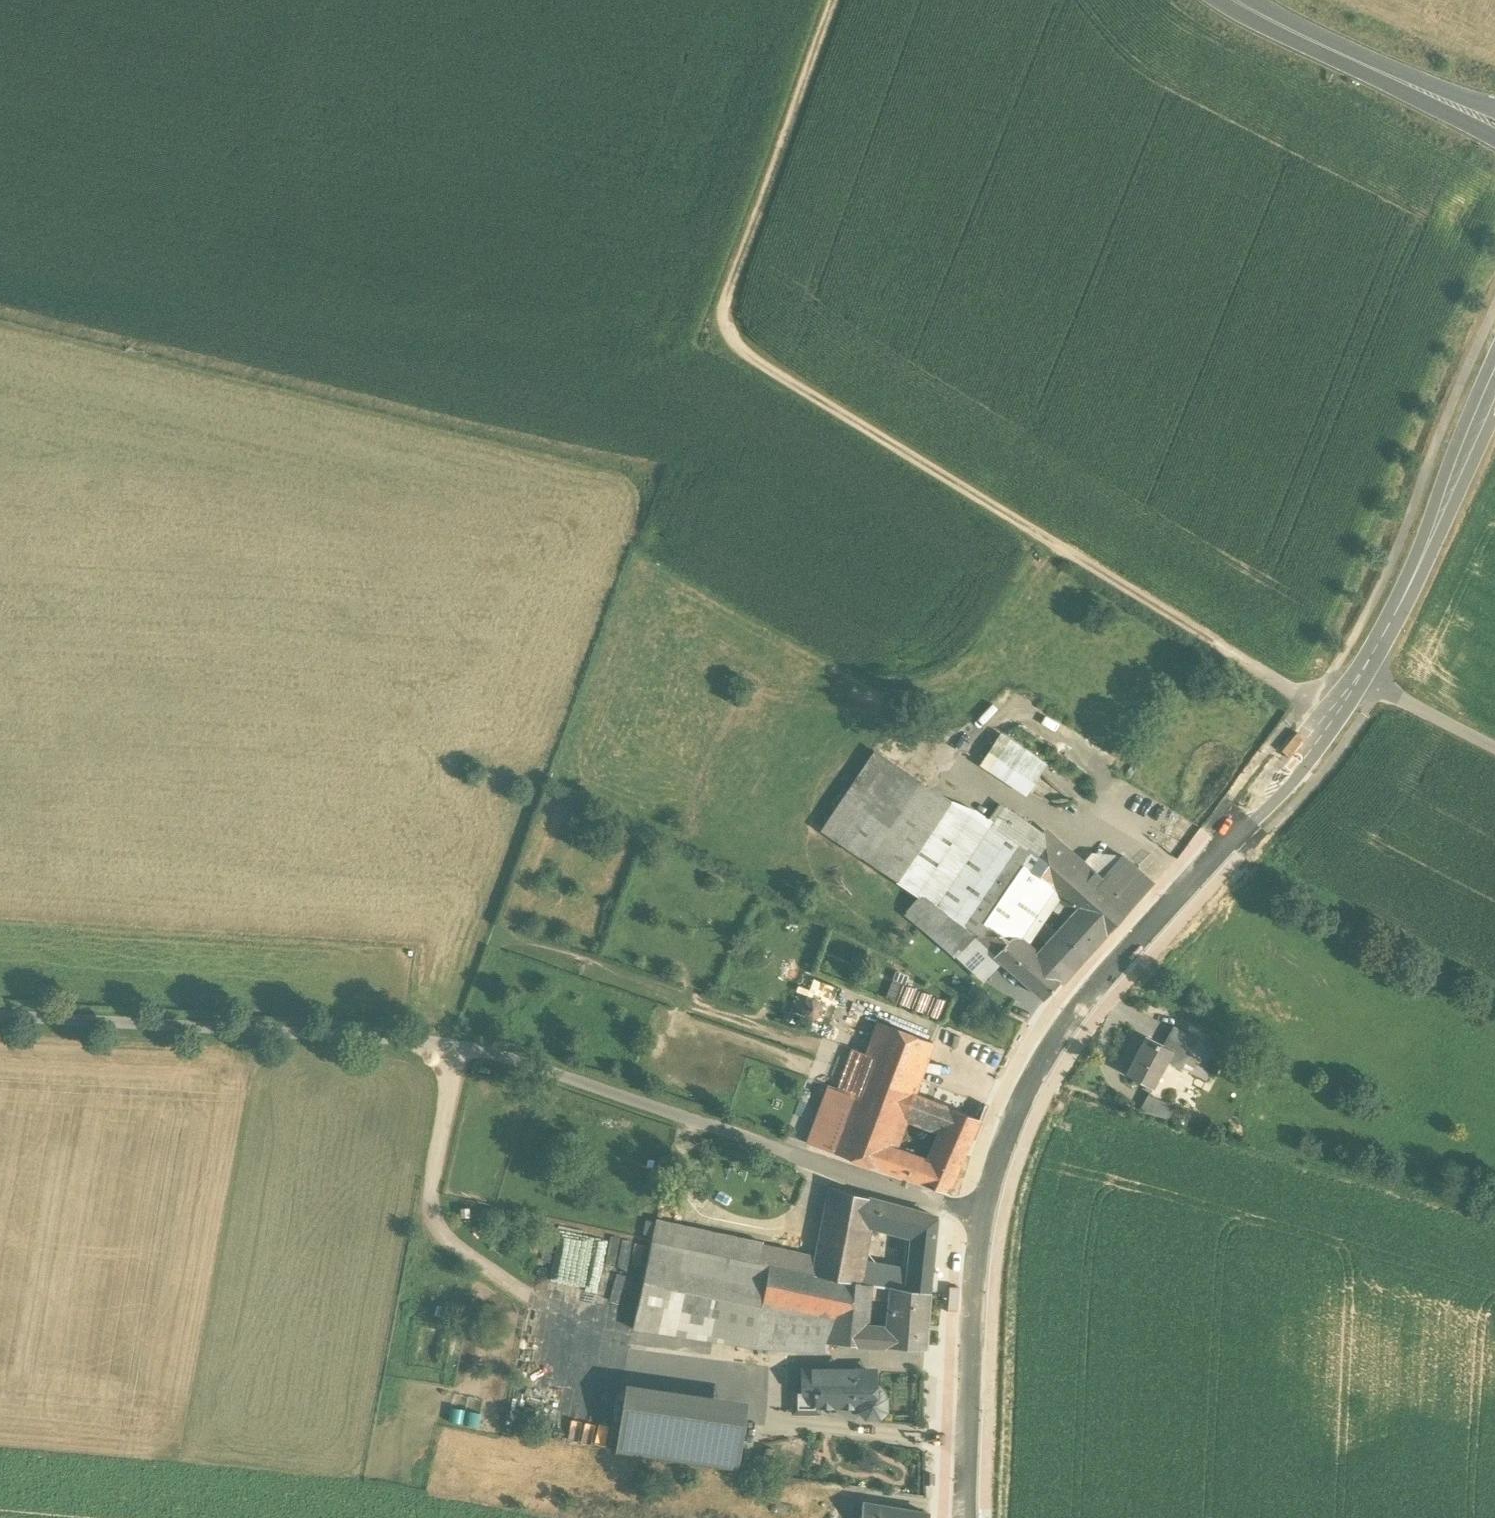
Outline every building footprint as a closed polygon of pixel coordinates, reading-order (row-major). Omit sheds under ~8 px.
[(991,972),(1001,962),(994,956),(1010,938),(1026,954),(1061,909),(1056,904),(1083,866),(1038,826),(1000,800),(987,817),(881,748),(823,832),(914,896),(904,907),(974,976),(984,966),(991,972)] [(1074,784),(1046,761),(1030,780),(1057,803),(1074,784)] [(1124,856),(1102,882),(1083,866),(1056,904),(1061,909),(1066,903),(1078,913),(1072,920),(1096,942),(1152,882),(1124,856)] [(1072,920),(1046,948),(1071,970),(1096,942),(1072,920)] [(1047,971),(1026,954),(1010,938),(994,956),(1001,962),(1044,999),(1070,970),(1058,959),(1047,971)] [(828,1023),(842,989),(814,977),(800,1012),(828,1023)] [(938,1019),(946,999),(901,982),(894,1002),(938,1019)] [(876,1023),(869,1042),(915,1059),(916,1079),(930,1046),(876,1023)] [(1197,1040),(1174,1028),(1164,1046),(1172,1051),(1167,1061),(1181,1069),(1181,1068),(1197,1040)] [(1135,1056),(1125,1074),(1152,1089),(1167,1061),(1172,1051),(1164,1046),(1145,1036),(1143,1041),(1143,1042),(1135,1056)] [(1220,1053),(1197,1040),(1181,1068),(1205,1081),(1220,1053)] [(872,1080),(911,1095),(916,1079),(915,1059),(869,1042),(861,1063),(849,1095),(864,1101),(872,1080)] [(849,1095),(861,1063),(854,1060),(840,1097),(847,1100),(828,1151),(843,1156),(864,1101),(849,1095)] [(965,1115),(971,1100),(916,1079),(911,1095),(965,1115)] [(864,1101),(843,1156),(883,1170),(889,1154),(891,1155),(903,1120),(911,1095),(872,1080),(864,1101)] [(1174,1103),(1147,1093),(1141,1107),(1167,1118),(1174,1103)] [(911,1095),(903,1120),(910,1123),(912,1118),(950,1132),(948,1137),(946,1144),(965,1151),(972,1136),(977,1119),(965,1115),(911,1095)] [(971,1100),(965,1115),(977,1119),(984,1104),(971,1100)] [(912,1118),(910,1123),(948,1137),(950,1132),(912,1118)] [(946,1144),(935,1170),(891,1155),(889,1154),(883,1170),(947,1192),(965,1151),(946,1144)] [(815,1275),(840,1281),(842,1261),(844,1248),(847,1232),(847,1218),(854,1194),(830,1185),(819,1254),(815,1275)] [(885,1203),(854,1194),(847,1218),(878,1226),(885,1203)] [(937,1217),(885,1203),(878,1226),(915,1236),(913,1263),(932,1265),(934,1241),(937,1217)] [(878,1226),(847,1218),(847,1232),(844,1248),(874,1252),(878,1226)] [(769,1266),(815,1275),(819,1254),(654,1219),(650,1240),(769,1266)] [(554,1292),(585,1295),(583,1315),(627,1319),(631,1274),(633,1274),(636,1243),(559,1236),(554,1292)] [(769,1266),(650,1240),(643,1284),(713,1297),(705,1338),(757,1347),(764,1303),(769,1266)] [(874,1252),(844,1248),(842,1261),(871,1267),(874,1252)] [(871,1267),(842,1261),(840,1281),(870,1285),(871,1274),(871,1267)] [(911,1280),(871,1274),(870,1285),(892,1288),(896,1289),(930,1294),(932,1265),(913,1263),(911,1280)] [(769,1266),(764,1303),(830,1318),(840,1281),(815,1275),(769,1266)] [(830,1318),(827,1343),(860,1345),(863,1327),(869,1295),(870,1285),(840,1281),(830,1318)] [(892,1288),(870,1285),(869,1295),(890,1298),(892,1288)] [(930,1294),(896,1289),(890,1329),(888,1347),(925,1349),(930,1294)] [(827,1343),(830,1318),(764,1303),(757,1347),(825,1353),(827,1343)] [(863,1327),(860,1345),(888,1347),(890,1329),(863,1327)] [(856,1373),(856,1376),(801,1375),(801,1392),(816,1393),(816,1406),(860,1406),(860,1410),(866,1416),(879,1417),(885,1411),(885,1398),(879,1392),(876,1392),(876,1376),(872,1376),(872,1374),(869,1371),(859,1371),(856,1373)] [(743,1423),(623,1405),(616,1453),(736,1470),(743,1423)] [(569,1417),(562,1444),(578,1448),(586,1422),(569,1417)] [(865,1504),(864,1517),(929,1517),(929,1515),(865,1504)]
